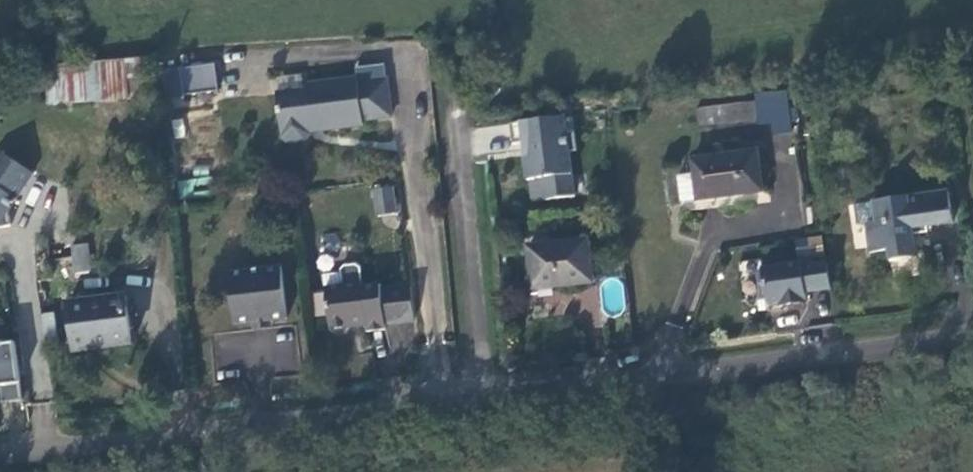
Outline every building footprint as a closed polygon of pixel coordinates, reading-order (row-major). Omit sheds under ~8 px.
[(152,57),(46,66),(49,104),(156,95),(152,57)] [(215,64),(181,68),(184,95),(219,92),(215,64)] [(358,83),(387,80),(385,64),(357,68),(358,78),(358,83)] [(181,68),(166,70),(169,97),(184,95),(181,68)] [(958,74),(961,92),(972,90),(972,72),(958,74)] [(363,120),(392,117),(387,80),(358,83),(358,78),(308,84),(304,90),(277,93),(283,137),(288,141),(306,140),(310,134),(308,122),(321,120),(322,130),(364,125),(363,120)] [(757,102),(698,110),(700,125),(759,117),(760,124),(773,122),(774,134),(793,131),(788,92),(756,97),(757,102)] [(565,116),(511,124),(514,144),(524,143),(528,180),(543,178),(546,199),(576,196),(570,151),(577,150),(575,130),(568,132),(565,116)] [(33,173),(0,151),(0,152),(0,228),(11,226),(8,211),(33,173)] [(679,176),(683,201),(763,191),(757,151),(693,160),(695,174),(679,176)] [(396,214),(393,187),(375,190),(378,216),(396,214)] [(928,226),(954,222),(949,191),(874,202),(876,222),(866,224),(870,253),(889,250),(891,261),(917,257),(914,235),(929,232),(928,226)] [(857,225),(866,224),(876,222),(874,202),(854,204),(857,225)] [(594,282),(589,240),(529,247),(534,289),(594,282)] [(88,245),(72,247),(75,273),(91,271),(88,245)] [(806,292),(832,289),(828,263),(814,265),(813,262),(763,269),(764,273),(759,273),(763,299),(768,298),(768,302),(774,306),(808,301),(806,292)] [(385,323),(415,319),(412,286),(381,290),(381,284),(363,286),(361,268),(357,264),(345,265),(341,269),(343,286),(326,287),(331,330),(334,333),(347,332),(350,328),(350,323),(366,321),(367,331),(386,328),(385,323)] [(272,320),(288,318),(282,266),(230,272),(236,324),(253,323),(272,320)] [(75,352),(132,345),(126,296),(69,303),(75,352)] [(55,312),(42,313),(43,343),(56,343),(55,312)] [(273,328),(272,320),(253,323),(254,330),(273,328)] [(391,349),(416,345),(413,323),(388,326),(391,349)] [(22,398),(13,339),(0,341),(0,401),(22,398)]
